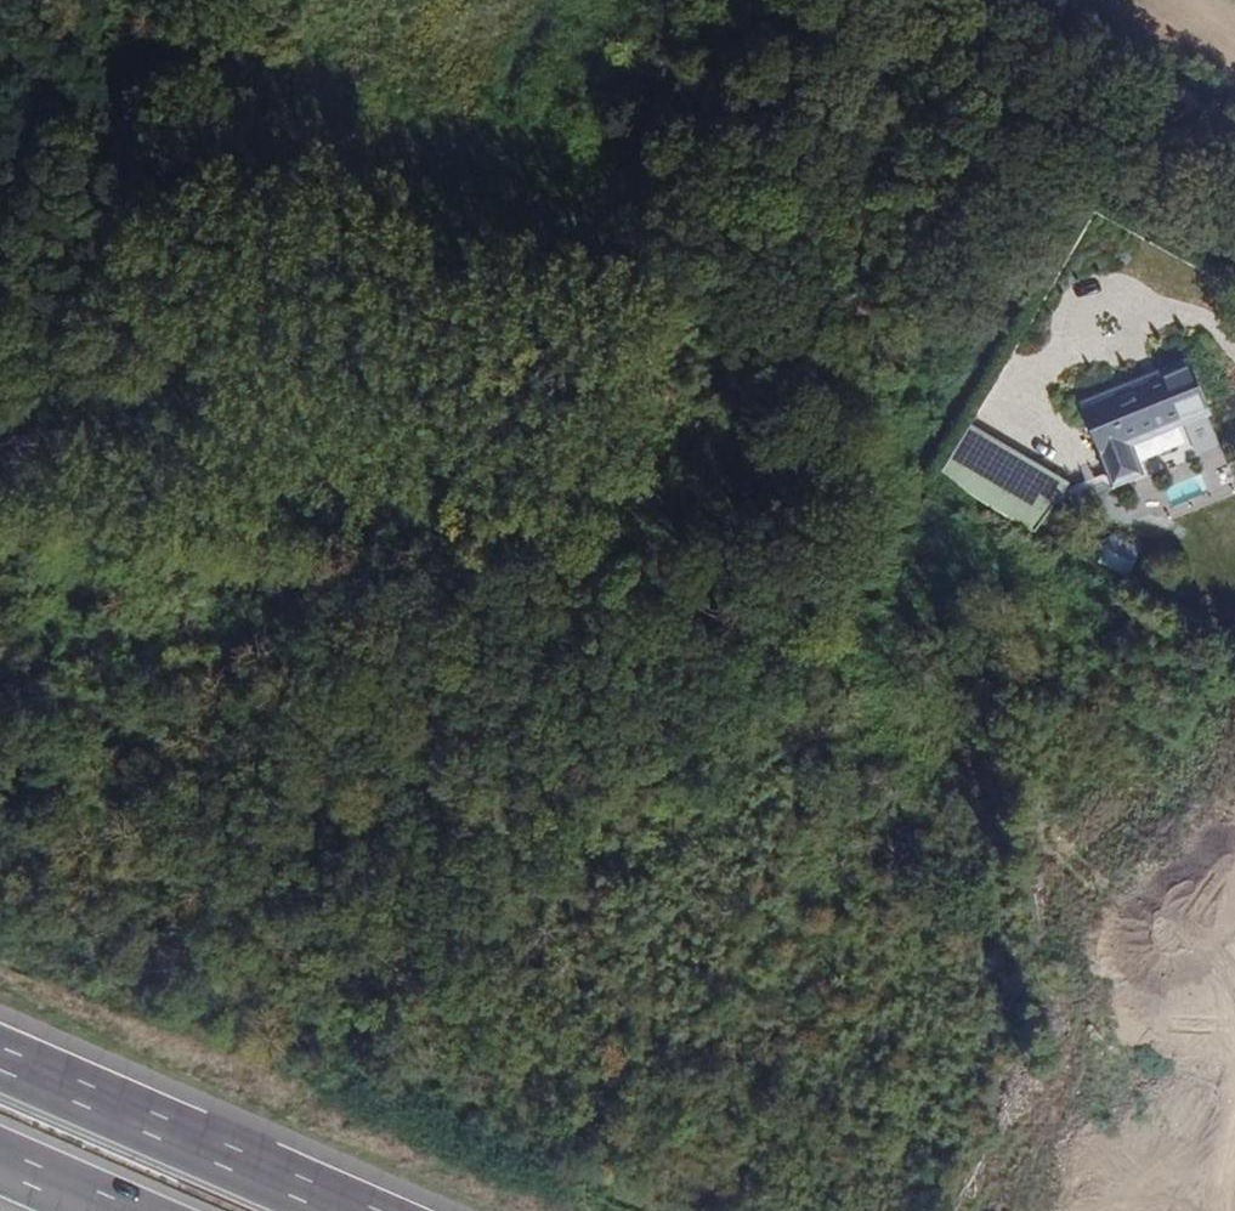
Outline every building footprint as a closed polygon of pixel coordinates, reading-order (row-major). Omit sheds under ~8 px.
[(1090,403),(1104,446),(1130,437),(1206,409),(1196,368),(1090,403)] [(1130,437),(1104,446),(1113,473),(1139,465),(1130,437)]
